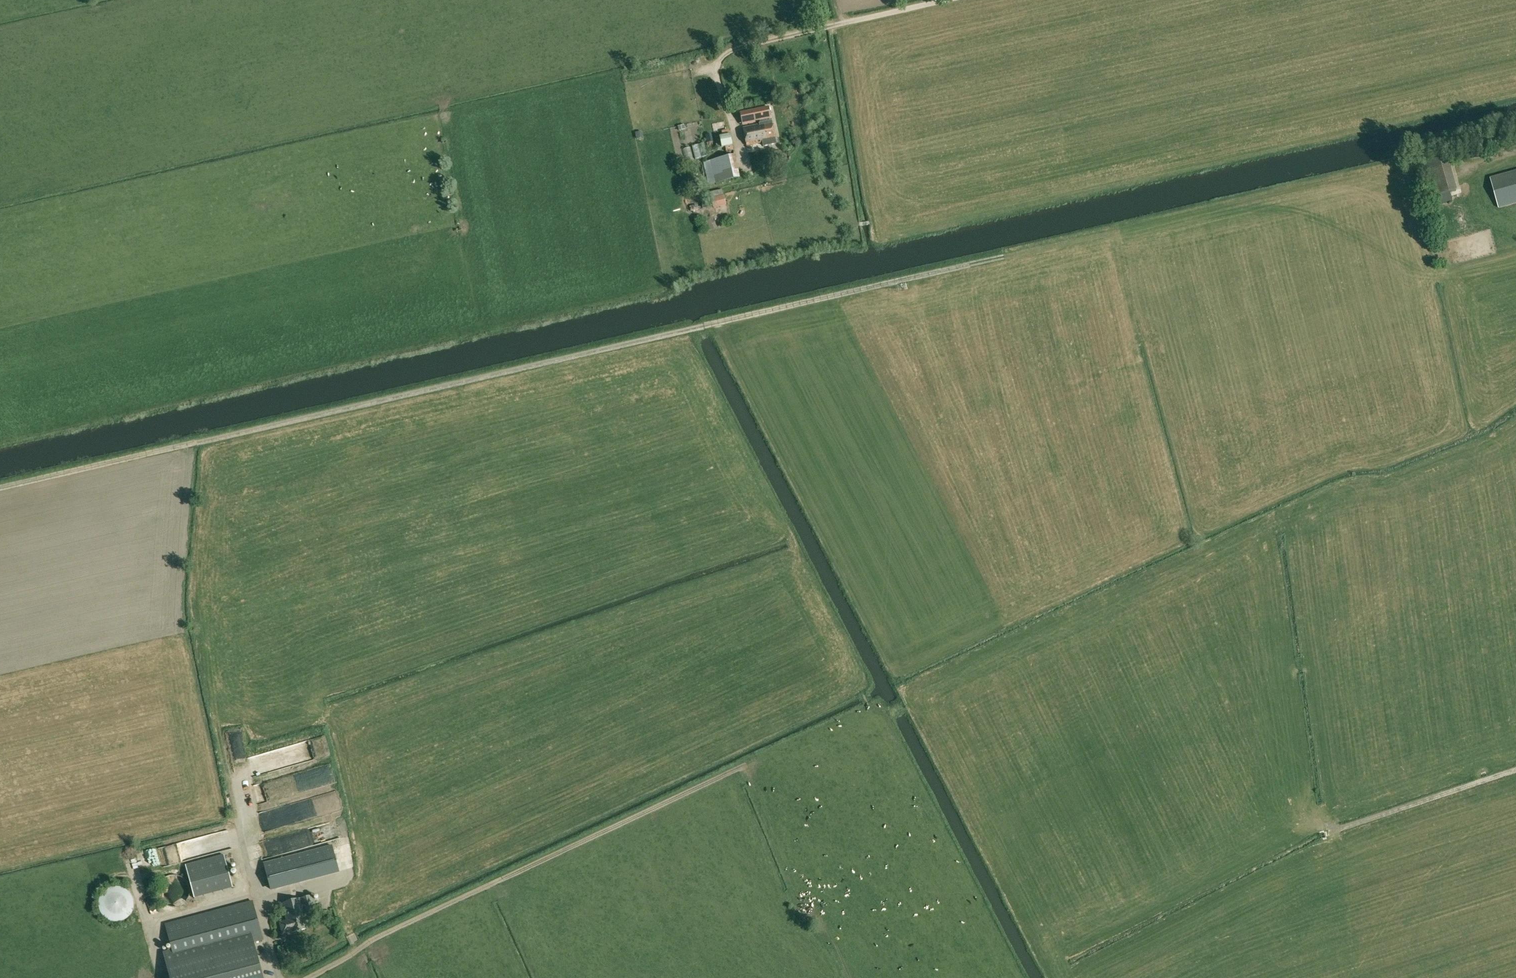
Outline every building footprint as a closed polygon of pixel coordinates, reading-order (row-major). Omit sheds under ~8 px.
[(756,121),(771,118),(769,107),(740,112),(742,126),(756,123),(756,121)] [(747,146),(763,143),(763,147),(777,144),(772,122),(743,128),(747,146)] [(688,140),(700,138),(698,124),(686,126),(688,140)] [(722,146),(725,146),(726,151),(732,150),(729,131),(722,132),(723,136),(720,136),(722,146)] [(732,169),(729,157),(704,162),(709,185),(740,178),(738,168),(732,169)] [(1433,197),(1457,190),(1450,164),(1426,170),(1433,197)] [(1499,208),(1515,204),(1515,171),(1491,178),(1499,208)] [(726,205),(724,195),(712,198),(714,208),(726,205)] [(245,757),(235,758),(237,776),(247,775),(245,757)] [(290,844),(328,834),(325,823),(287,833),(290,844)] [(263,864),(270,889),(339,870),(332,846),(263,864)] [(224,855),(185,866),(194,899),(233,888),(224,855)] [(158,893),(158,896),(160,900),(162,902),(165,905),(168,907),(171,908),(175,908),(178,907),(182,906),(185,904),(187,901),(189,898),(190,894),(190,891),(189,887),(188,884),(186,881),(183,879),(180,877),(177,876),(173,876),(169,876),(166,878),(163,880),(161,882),(159,886),(158,889),(158,893)] [(99,902),(99,904),(99,907),(99,909),(100,912),(102,914),(103,917),(106,919),(108,921),(111,922),(114,922),(117,922),(120,922),(122,921),(125,920),(127,919),(129,917),(130,915),(132,913),(133,910),(134,907),(134,904),(133,901),(132,898),(131,895),(129,893),(127,891),(125,890),(123,889),(121,888),(118,887),(115,887),(112,888),(109,889),(106,890),(104,892),(102,894),(101,897),(99,899),(99,902)] [(280,923),(283,935),(291,932),(291,933),(308,928),(305,917),(318,913),(313,896),(282,904),(287,921),(280,923)] [(259,963),(254,943),(264,941),(253,901),(165,924),(176,964),(168,966),(171,977),(263,977),(259,963)]
